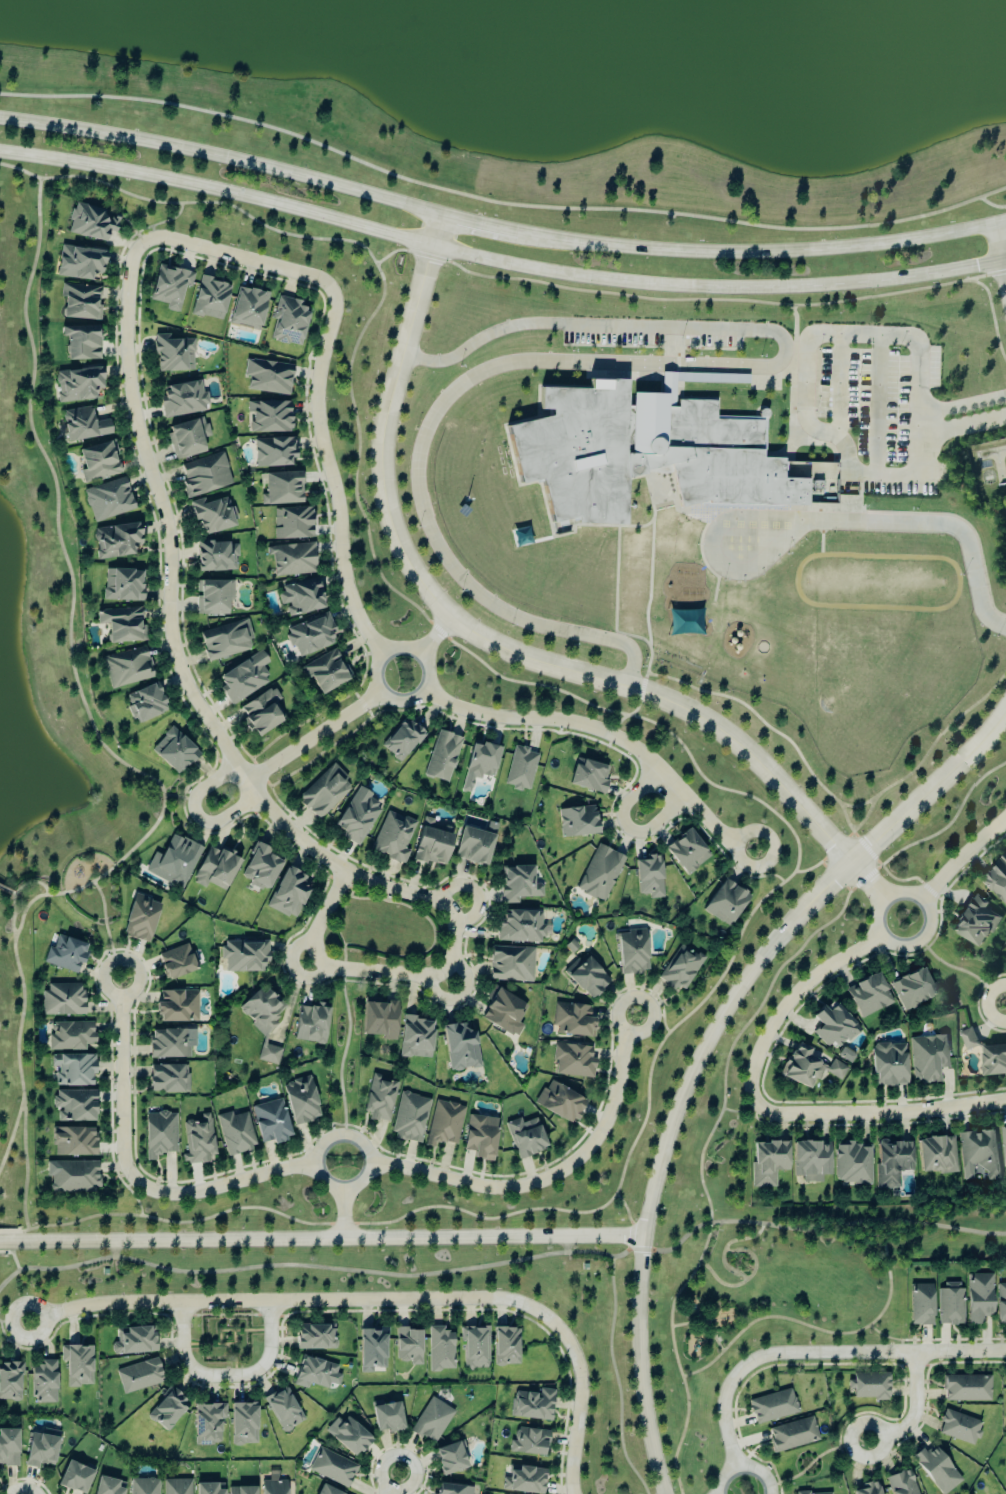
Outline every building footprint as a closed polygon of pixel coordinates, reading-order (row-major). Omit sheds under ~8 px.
[(105,242),(108,231),(115,232),(119,214),(74,203),(67,233),(105,242)] [(101,281),(105,251),(60,245),(56,275),(101,281)] [(166,304),(164,311),(178,314),(183,287),(191,288),(194,273),(157,265),(149,301),(166,304)] [(222,321),(230,284),(199,277),(191,315),(222,321)] [(100,321),(100,309),(98,309),(99,286),(63,285),(61,319),(100,321)] [(267,294),(237,287),(229,325),(259,331),(267,294)] [(272,320),(275,320),(270,340),(301,347),(308,313),(302,312),(304,302),(277,296),(272,320)] [(99,360),(98,326),(60,328),(60,337),(66,337),(67,361),(99,360)] [(169,340),(168,335),(154,335),(155,372),(193,371),(193,340),(169,340)] [(293,366),(246,359),(243,377),(249,377),(247,391),(288,397),(293,366)] [(103,390),(102,369),(55,371),(56,403),(95,401),(94,390),(103,390)] [(540,387),(588,388),(589,378),(626,379),(626,407),(631,407),(632,393),(661,393),(662,373),(749,375),(749,384),(675,383),(674,407),(677,408),(677,400),(716,401),(715,420),(763,421),(761,458),(783,458),(782,477),(807,479),(807,506),(708,503),(707,500),(680,507),(669,465),(644,471),(645,474),(628,477),(626,478),(625,523),(576,522),(576,516),(552,522),(541,478),(520,483),(507,425),(550,415),(550,409),(539,409),(540,387)] [(208,412),(206,392),(202,393),(200,381),(162,387),(164,398),(159,399),(162,419),(208,412)] [(290,402),(247,402),(247,413),(250,413),(250,433),(290,433),(290,402)] [(111,435),(108,419),(95,422),(92,407),(62,411),(66,442),(111,435)] [(209,437),(204,418),(166,427),(174,460),(205,453),(202,439),(209,437)] [(293,438),(254,439),(255,468),(294,467),(293,438)] [(78,450),(83,470),(79,471),(83,484),(119,474),(110,442),(78,450)] [(180,465),(185,481),(181,482),(186,499),(232,486),(223,453),(180,465)] [(261,505),(301,504),(300,473),(265,474),(265,495),(261,495),(261,505)] [(83,491),(93,523),(134,510),(124,478),(83,491)] [(236,527),(227,497),(206,503),(204,498),(191,502),(200,537),(236,527)] [(273,509),(275,540),(312,539),(311,508),(273,509)] [(141,554),(138,524),(93,529),(97,560),(141,554)] [(196,543),(197,573),(237,571),(236,545),(229,546),(228,542),(196,543)] [(273,557),(275,578),(316,573),(313,543),(267,548),(268,558),(273,557)] [(141,602),(142,571),(104,570),(103,602),(141,602)] [(324,610),(317,579),(278,587),(282,607),(285,606),(287,617),(324,610)] [(196,615),(227,615),(228,581),(196,581),(195,593),(197,593),(196,615)] [(108,644),(141,642),(139,609),(95,611),(96,625),(107,624),(108,644)] [(336,644),(329,623),(324,624),(321,617),(285,629),(291,648),(295,646),(298,657),(336,644)] [(254,649),(246,620),(199,633),(207,662),(254,649)] [(109,688),(152,680),(146,648),(103,657),(109,688)] [(301,668),(306,678),(310,676),(320,695),(352,678),(344,663),(342,665),(334,650),(301,668)] [(218,675),(223,686),(220,688),(229,705),(270,683),(261,667),(268,663),(262,652),(218,675)] [(168,712),(157,683),(124,696),(135,724),(168,712)] [(282,723),(270,702),(278,697),(273,688),(237,708),(255,739),(282,723)] [(424,735),(404,718),(380,747),(400,763),(424,735)] [(177,777),(199,755),(172,728),(150,749),(177,777)] [(449,784),(460,737),(435,731),(424,778),(449,784)] [(463,777),(480,781),(482,776),(492,779),(501,749),(473,741),(463,777)] [(529,792),(537,755),(528,753),(529,749),(513,746),(504,787),(529,792)] [(608,768),(583,760),(581,768),(574,766),(569,785),(604,796),(608,781),(605,780),(608,768)] [(296,799),(317,821),(353,787),(332,765),(296,799)] [(335,828),(345,833),(342,839),(358,848),(383,804),(356,789),(335,828)] [(561,839),(598,834),(595,806),(558,811),(561,839)] [(405,849),(415,824),(387,812),(370,852),(403,866),(409,851),(405,849)] [(446,867),(451,835),(432,832),(434,820),(421,818),(414,862),(446,867)] [(453,859),(486,868),(494,837),(462,827),(453,859)] [(711,858),(690,830),(664,849),(685,876),(711,858)] [(201,848),(171,835),(162,856),(153,853),(145,873),(184,889),(201,848)] [(267,893),(282,862),(268,855),(270,850),(256,843),(240,877),(250,882),(249,884),(267,893)] [(625,858),(597,845),(576,891),(604,904),(625,858)] [(206,884),(226,892),(240,859),(220,851),(219,853),(207,848),(192,884),(204,889),(206,884)] [(636,861),(638,896),(649,895),(649,900),(663,899),(661,856),(643,857),(644,861),(636,861)] [(982,875),(1005,910),(1005,859),(982,875)] [(533,867),(501,868),(502,905),(518,905),(518,898),(542,898),(542,884),(533,884),(533,867)] [(266,908),(294,920),(312,881),(285,868),(266,908)] [(703,912),(729,929),(750,897),(723,880),(703,912)] [(952,932),(983,949),(1000,917),(985,909),(988,904),(972,895),(952,932)] [(150,944),(159,903),(132,897),(123,937),(150,944)] [(497,941),(549,943),(550,927),(541,926),(542,912),(505,911),(504,925),(498,924),(497,941)] [(620,975),(648,974),(646,931),(618,932),(620,975)] [(42,964),(78,975),(87,946),(56,936),(52,950),(47,948),(42,964)] [(224,973),(262,973),(262,961),(268,961),(268,943),(222,943),(222,961),(224,961),(224,973)] [(681,993),(704,960),(681,944),(658,977),(681,993)] [(158,955),(166,981),(196,972),(188,945),(158,955)] [(533,983),(534,949),(491,948),(490,981),(533,983)] [(611,980),(582,954),(563,975),(592,1001),(611,980)] [(904,1013),(937,996),(923,968),(890,984),(904,1013)] [(845,990),(861,1020),(893,1003),(878,973),(845,990)] [(42,1016),(83,1017),(84,986),(43,985),(42,1016)] [(238,1010),(264,1038),(279,1024),(274,1018),(284,1008),(264,986),(238,1010)] [(525,1006),(493,988),(486,1000),(490,1003),(480,1019),(515,1039),(523,1026),(516,1023),(525,1006)] [(197,991),(160,992),(160,1003),(157,1003),(157,1023),(197,1023),(197,991)] [(363,1037),(383,1037),(382,1041),(396,1041),(397,1004),(377,1003),(377,999),(364,999),(363,1037)] [(855,1024),(831,1001),(814,1019),(821,1025),(814,1032),(834,1052),(847,1038),(850,1041),(857,1034),(851,1028),(855,1024)] [(594,1039),(595,1018),(589,1018),(590,1006),(555,1004),(553,1036),(594,1039)] [(294,1042),(325,1045),(329,1008),(317,1007),(317,1009),(298,1007),(294,1042)] [(431,1060),(433,1023),(417,1022),(417,1017),(402,1016),(400,1058),(431,1060)] [(85,1051),(84,1045),(94,1045),(93,1023),(50,1023),(50,1052),(85,1051)] [(480,1068),(475,1032),(465,1033),(464,1024),(443,1027),(449,1072),(480,1068)] [(189,1059),(189,1030),(149,1031),(150,1060),(189,1059)] [(1005,1075),(1005,1045),(975,1047),(974,1030),(961,1031),(962,1050),(981,1048),(983,1077),(1005,1075)] [(912,1084),(937,1083),(937,1069),(948,1069),(947,1037),(910,1038),(912,1084)] [(780,1078),(810,1090),(814,1079),(819,1081),(822,1073),(841,1081),(847,1067),(829,1060),(830,1058),(794,1044),(780,1078)] [(907,1086),(906,1044),(872,1045),(873,1075),(876,1075),(876,1087),(907,1086)] [(278,1066),(281,1049),(261,1045),(258,1062),(278,1066)] [(555,1076),(594,1078),(595,1059),(591,1059),(592,1047),(554,1045),(553,1063),(555,1063),(555,1076)] [(850,1064),(855,1055),(842,1047),(837,1056),(850,1064)] [(91,1086),(91,1076),(95,1076),(95,1055),(50,1057),(50,1068),(55,1068),(55,1088),(91,1086)] [(149,1067),(150,1094),(189,1094),(188,1066),(149,1067)] [(364,1113),(369,1114),(368,1120),(388,1124),(396,1084),(380,1081),(381,1076),(371,1074),(364,1113)] [(320,1119),(310,1077),(282,1084),(293,1126),(320,1119)] [(587,1102),(548,1081),(535,1105),(574,1126),(587,1102)] [(57,1123),(95,1123),(95,1091),(53,1091),(53,1111),(57,1111),(57,1123)] [(391,1139),(421,1145),(429,1099),(400,1093),(391,1139)] [(251,1108),(260,1144),(271,1141),(272,1145),(292,1139),(281,1100),(251,1108)] [(465,1107),(435,1101),(425,1147),(435,1149),(436,1143),(456,1147),(465,1107)] [(216,1116),(226,1157),(256,1149),(247,1113),(232,1117),(230,1113),(216,1116)] [(176,1114),(144,1115),(146,1162),(157,1161),(157,1154),(177,1154),(176,1114)] [(473,1160),(493,1163),(499,1120),(468,1115),(463,1151),(475,1153),(473,1160)] [(215,1156),(210,1118),(183,1121),(187,1155),(181,1156),(182,1165),(209,1162),(209,1157),(215,1156)] [(536,1119),(521,1124),(520,1119),(505,1124),(518,1161),(547,1150),(536,1119)] [(52,1157),(95,1157),(96,1129),(53,1129),(52,1157)] [(958,1134),(963,1181),(976,1180),(976,1182),(1000,1179),(994,1130),(958,1134)] [(917,1142),(921,1176),(957,1171),(952,1137),(917,1142)] [(877,1189),(899,1189),(899,1171),(912,1171),(913,1143),(877,1142),(877,1189)] [(789,1143),(753,1143),(753,1188),(776,1188),(775,1171),(789,1171),(789,1143)] [(830,1144),(794,1143),(793,1177),(803,1177),(803,1183),(822,1183),(822,1177),(830,1177),(830,1144)] [(871,1144),(835,1145),(836,1185),(871,1184),(871,1144)] [(46,1162),(46,1178),(50,1178),(51,1193),(98,1192),(97,1162),(46,1162)] [(992,1274),(967,1274),(968,1325),(982,1324),(982,1317),(993,1317),(992,1274)] [(963,1325),(963,1282),(939,1282),(939,1325),(963,1325)] [(933,1325),(932,1284),(910,1285),(911,1326),(933,1325)] [(1005,1323),(1005,1284),(997,1284),(998,1323),(1005,1323)] [(334,1350),(335,1325),(298,1324),(297,1349),(334,1350)] [(444,1326),(428,1326),(429,1370),(454,1370),(453,1333),(444,1333),(444,1326)] [(154,1352),(153,1327),(116,1328),(116,1342),(111,1343),(112,1355),(154,1352)] [(489,1327),(462,1327),(462,1368),(488,1368),(489,1327)] [(494,1365),(518,1365),(519,1327),(494,1327),(494,1365)] [(422,1328),(396,1328),(395,1361),(410,1361),(410,1365),(421,1365),(422,1328)] [(359,1373),(372,1373),(372,1368),(386,1368),(386,1331),(359,1330),(359,1373)] [(91,1345),(60,1346),(60,1363),(66,1362),(66,1387),(92,1386),(91,1345)] [(338,1364),(301,1356),(295,1386),(307,1389),(308,1384),(328,1388),(329,1384),(339,1386),(341,1374),(336,1373),(338,1364)] [(123,1394),(163,1382),(156,1358),(115,1370),(123,1394)] [(31,1403),(55,1404),(56,1360),(41,1360),(41,1366),(31,1366),(31,1403)] [(0,1363),(0,1401),(20,1400),(20,1363),(0,1363)] [(889,1372),(850,1373),(850,1390),(853,1390),(853,1400),(889,1399),(889,1372)] [(944,1401),(990,1401),(991,1376),(944,1376),(944,1401)] [(263,1398),(283,1433),(304,1421),(285,1386),(263,1398)] [(164,1432),(190,1404),(171,1387),(146,1414),(164,1432)] [(551,1420),(553,1390),(539,1389),(539,1393),(512,1392),(511,1418),(551,1420)] [(798,1414),(792,1389),(748,1399),(755,1424),(798,1414)] [(454,1412),(431,1397),(410,1430),(434,1444),(454,1412)] [(400,1402),(382,1404),(381,1401),(372,1402),(375,1433),(403,1430),(400,1402)] [(230,1403),(231,1445),(257,1444),(256,1403),(230,1403)] [(220,1418),(225,1418),(226,1404),(195,1404),(194,1444),(220,1445),(220,1418)] [(937,1434),(975,1446),(983,1422),(945,1410),(937,1434)] [(340,1424),(335,1419),(324,1430),(354,1458),(372,1439),(347,1416),(340,1424)] [(767,1428),(773,1452),(819,1441),(813,1417),(767,1428)] [(0,1429),(0,1465),(17,1466),(18,1429),(0,1429)] [(546,1455),(547,1430),(515,1429),(514,1441),(509,1440),(509,1453),(546,1455)] [(39,1468),(40,1464),(54,1466),(58,1437),(29,1432),(24,1466),(39,1468)] [(434,1449),(442,1476),(467,1468),(459,1441),(434,1449)] [(960,1484),(937,1443),(915,1455),(937,1493),(943,1493),(960,1484)] [(310,1471),(346,1489),(357,1466),(321,1449),(310,1471)] [(80,1493),(84,1493),(94,1471),(67,1460),(57,1484),(80,1493)] [(543,1493),(545,1468),(504,1466),(502,1492),(543,1493)] [(891,1493),(918,1493),(909,1469),(886,1478),(891,1493)] [(117,1487),(118,1480),(97,1476),(93,1493),(122,1493),(123,1488),(117,1487)] [(130,1479),(129,1493),(158,1493),(158,1479),(130,1479)] [(163,1493),(191,1493),(191,1480),(163,1480),(163,1493)] [(261,1493),(287,1493),(287,1481),(261,1481),(261,1493)] [(877,1481),(852,1488),(854,1493),(881,1493),(877,1481)] [(196,1493),(224,1493),(224,1490),(217,1490),(217,1483),(196,1483),(196,1493)] [(436,1483),(435,1493),(472,1493),(473,1487),(436,1483)] [(319,1486),(316,1493),(343,1493),(319,1486)]
